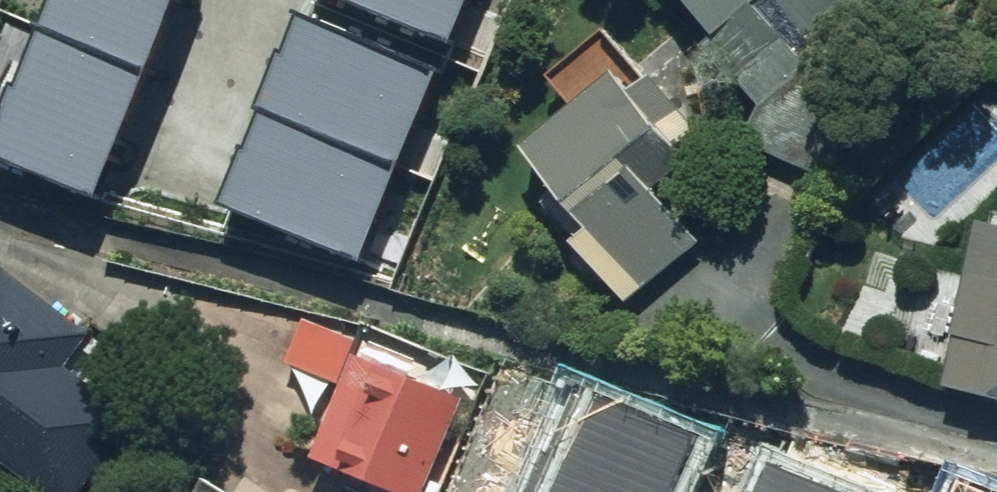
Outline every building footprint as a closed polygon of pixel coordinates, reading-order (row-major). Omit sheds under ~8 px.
[(4,143),(110,188),(190,0),(65,0),(4,143)] [(464,31),(476,0),(387,0),(464,31)] [(733,47),(785,0),(690,0),(733,47)] [(314,7),(239,194),(377,249),(452,61),(314,7)] [(576,246),(631,309),(735,218),(685,161),(712,137),(660,77),(638,96),(616,71),(525,146),(597,229),(576,246)] [(954,384),(996,395),(996,278),(975,273),(954,384)] [(55,491),(88,491),(160,387),(0,278),(0,454),(55,491)] [(354,357),(314,460),(396,491),(434,491),(469,402),(354,357)] [(688,439),(586,395),(544,491),(664,491),(688,439)] [(781,459),(766,491),(855,491),(781,459)] [(950,491),(996,491),(996,488),(960,471),(950,491)] [(257,478),(249,491),(281,491),(257,478)]
